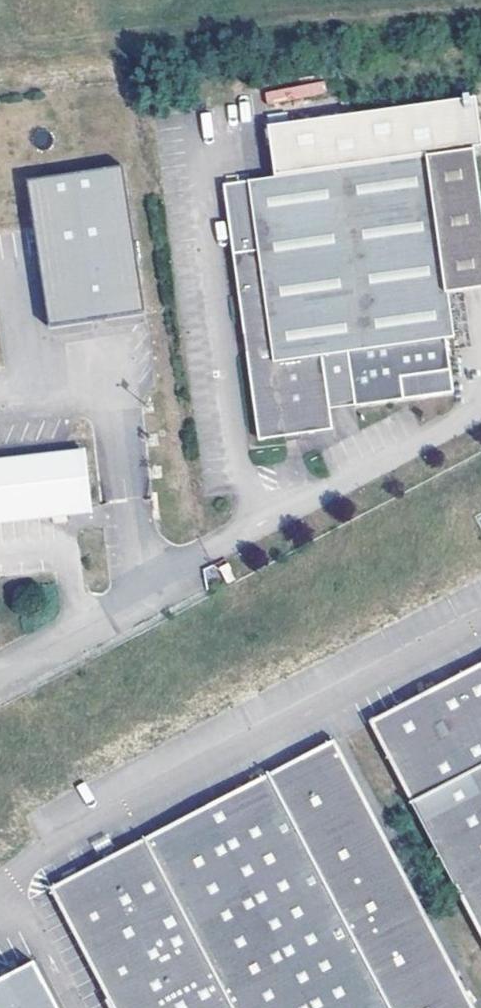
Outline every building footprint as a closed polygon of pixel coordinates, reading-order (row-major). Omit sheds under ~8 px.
[(324,366),(350,363),(357,410),(406,403),(403,380),(452,375),(448,340),(455,339),(449,295),(480,291),(480,198),(475,153),(224,186),(260,441),(286,438),(284,427),(294,426),(295,437),(332,432),(324,366)] [(145,315),(122,168),(26,182),(49,330),(145,315)] [(286,438),(295,437),(294,426),(284,427),(286,438)] [(0,460),(0,519),(58,512),(65,511),(66,516),(92,513),(92,507),(91,503),(90,503),(83,451),(0,460)] [(480,935),(480,664),(370,722),(480,935)] [(113,1007),(474,1007),(334,741),(51,889),(113,1007)] [(34,964),(0,982),(0,1007),(57,1007),(34,964)]
